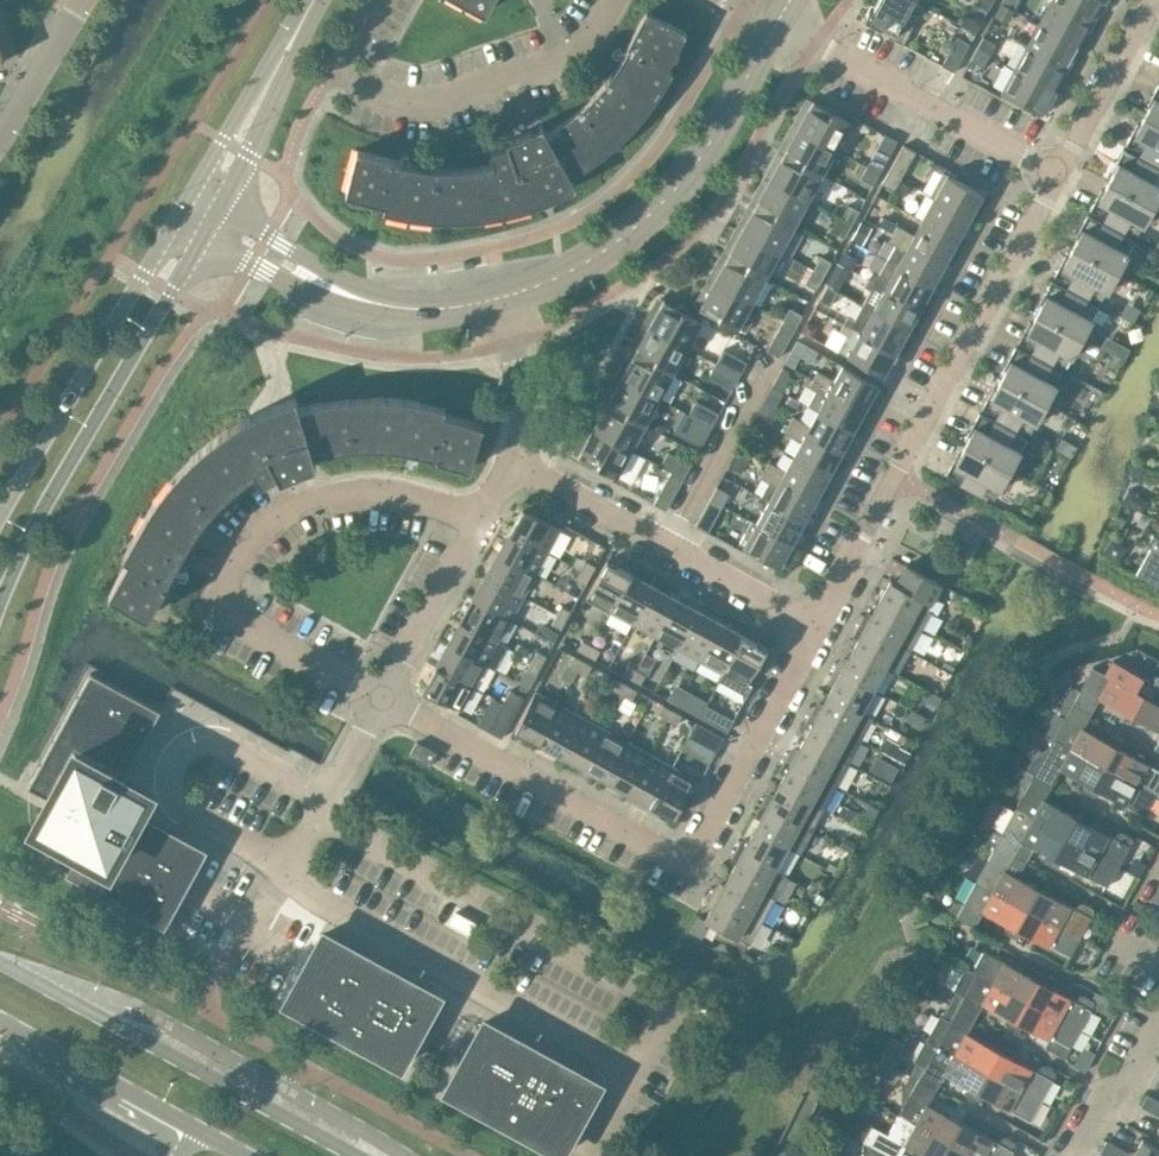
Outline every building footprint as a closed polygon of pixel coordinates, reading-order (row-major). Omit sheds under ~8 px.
[(486,11),(492,0),(465,0),(486,11)] [(903,44),(912,27),(910,20),(905,17),(914,0),(877,0),(871,10),(869,9),(864,18),(894,34),(892,38),(903,44)] [(988,10),(994,0),(977,0),(975,3),(988,10)] [(1014,10),(1020,0),(1003,0),(1002,3),(1014,10)] [(1052,1),(1092,22),(1103,1),(1106,2),(1106,1),(1104,0),(1052,0),(1052,1)] [(1052,1),(1039,23),(1079,45),(1092,22),(1052,1)] [(995,14),(1008,21),(1014,10),(1002,3),(995,14)] [(385,203),(384,209),(404,214),(425,217),(447,218),(468,217),(489,215),(510,211),(531,205),(545,200),(559,194),(572,187),(576,185),(572,172),(590,162),(607,150),(623,136),(637,122),(651,106),(662,89),(673,71),(667,68),(686,31),(646,10),(626,49),(627,49),(625,53),(620,61),(611,75),(600,88),(588,101),(575,112),(561,122),(546,131),(542,124),(531,129),(519,135),(507,139),(509,145),(491,150),(494,163),(477,166),(460,168),(443,168),(426,166),(409,164),(399,161),(400,160),(357,149),(346,193),(385,203)] [(1039,23),(1027,46),(1067,67),(1079,45),(1039,23)] [(942,64),(955,71),(970,43),(957,36),(942,64)] [(977,48),(990,55),(996,43),(983,36),(977,48)] [(1027,46),(1015,68),(1057,91),(1058,91),(1055,89),(1067,67),(1027,46)] [(971,59),(983,66),(990,55),(977,48),(971,59)] [(1002,92),(1042,114),(1044,109),(1047,110),(1057,91),(1015,68),(1002,92)] [(1158,122),(1158,83),(1147,104),(1150,105),(1145,114),(1158,122)] [(793,124),(836,148),(851,120),(850,120),(849,121),(814,102),(814,100),(813,100),(812,101),(809,99),(793,124)] [(1158,162),(1158,122),(1145,114),(1139,124),(1137,123),(1125,144),(1158,162)] [(784,153),(822,174),(836,148),(793,124),(784,143),(788,145),(784,153)] [(867,165),(880,172),(897,140),(885,133),(867,165)] [(888,172),(901,178),(916,151),(903,144),(888,172)] [(1158,208),(1158,168),(1123,148),(1112,169),(1114,171),(1109,180),(1158,208)] [(764,176),(808,199),(822,174),(784,153),(780,160),(776,158),(764,176)] [(861,177),(873,184),(880,172),(867,165),(861,177)] [(935,197),(970,216),(983,191),(982,191),(981,192),(949,174),(950,173),(948,172),(947,174),(942,171),(929,195),(934,198),(935,197)] [(882,183),(895,190),(901,178),(888,172),(882,183)] [(756,204),(794,225),(808,199),(764,176),(756,195),(760,197),(756,204)] [(1137,235),(1145,220),(1148,222),(1151,222),(1154,220),(1158,212),(1158,208),(1109,180),(1104,190),(1101,189),(1090,209),(1137,235)] [(922,219),(957,239),(970,216),(935,197),(934,198),(922,219)] [(736,227),(780,251),(794,225),(756,204),(752,211),(748,209),(736,227)] [(842,218),(852,223),(859,210),(849,204),(842,218)] [(1078,237),(1073,246),(1125,274),(1131,263),(1131,260),(1129,257),(1126,255),(1134,240),(1087,214),(1076,235),(1078,237)] [(834,231),(845,237),(852,223),(842,218),(834,231)] [(893,233),(945,261),(957,239),(922,219),(914,234),(897,225),(893,233)] [(728,255),(766,276),(780,251),(736,227),(728,246),(732,248),(728,255)] [(887,259),(933,284),(945,261),(893,233),(889,241),(895,244),(887,259)] [(1054,275),(1101,301),(1109,286),(1112,288),(1116,288),(1118,286),(1124,275),(1126,276),(1127,275),(1125,274),(1073,246),(1068,256),(1065,254),(1054,275)] [(708,278),(752,302),(766,276),(728,255),(724,263),(720,261),(708,278)] [(814,269),(824,275),(831,261),(821,255),(814,269)] [(868,278),(920,306),(933,284),(887,259),(879,273),(873,270),(868,278)] [(806,283),(817,288),(824,275),(814,269),(806,283)] [(735,329),(737,329),(752,302),(708,278),(700,297),(704,299),(699,309),(700,309),(701,308),(736,327),(735,329)] [(863,304),(908,329),(920,306),(868,278),(864,286),(871,289),(863,304)] [(1042,302),(1037,312),(1089,340),(1095,329),(1095,326),(1093,322),(1090,321),(1098,306),(1051,280),(1040,301),(1042,302)] [(827,284),(819,299),(830,305),(838,290),(827,284)] [(644,323),(687,347),(702,319),(701,318),(700,319),(665,300),(665,299),(664,298),(663,299),(660,298),(644,323)] [(844,323),(896,351),(908,329),(863,304),(855,318),(848,315),(844,323)] [(783,319),(796,326),(802,314),(790,307),(783,319)] [(1018,341),(1065,367),(1073,352),(1076,354),(1080,353),(1083,352),(1088,341),(1090,342),(1091,341),(1089,340),(1037,312),(1032,322),(1029,320),(1018,341)] [(767,350),(779,356),(796,326),(783,319),(767,350)] [(635,351),(673,372),(687,347),(644,323),(635,342),(639,344),(635,351)] [(838,350),(883,374),(896,351),(844,323),(839,331),(846,334),(838,350)] [(1006,368),(1001,378),(1053,406),(1059,395),(1059,391),(1057,388),(1054,387),(1062,372),(1015,346),(1004,367),(1006,368)] [(719,364),(740,375),(747,361),(726,350),(719,364)] [(615,374),(659,398),(673,372),(635,351),(631,359),(627,357),(615,374)] [(711,377),(732,389),(740,375),(719,364),(711,377)] [(813,378),(866,407),(878,384),(843,364),(835,380),(817,370),(813,378)] [(607,403),(645,423),(659,398),(615,374),(607,393),(611,395),(607,403)] [(818,410),(853,429),(866,407),(813,378),(809,386),(816,390),(808,405),(818,410)] [(982,407),(1029,433),(1037,418),(1040,419),(1044,419),(1047,418),(1053,407),(1054,408),(1055,407),(1053,406),(1001,378),(996,387),(993,386),(982,407)] [(109,593),(148,615),(170,577),(168,576),(190,538),(200,522),(212,507),(225,494),(239,481),(254,470),(261,481),(278,472),(280,477),(292,472),(304,467),(316,463),(314,455),(332,450),(351,447),(370,446),(389,447),(408,449),(413,450),(423,452),(429,454),(428,456),(470,467),(483,424),(444,412),(445,407),(425,402),(405,398),(384,396),(359,396),(335,399),(310,404),(299,407),(296,396),(280,401),(265,407),(250,414),(235,423),(220,433),(206,443),(188,459),(172,477),(157,496),(145,516),(123,554),(129,557),(109,593)] [(691,415),(712,426),(719,413),(698,401),(691,415)] [(588,426),(631,449),(645,423),(607,403),(603,410),(599,408),(588,426)] [(789,423),(841,452),(853,429),(818,410),(810,425),(793,415),(789,423)] [(970,434),(965,444),(1019,473),(1019,472),(1017,471),(1023,461),(1023,457),(1021,454),(1018,453),(1026,438),(979,412),(968,433),(970,434)] [(680,435),(701,446),(712,426),(691,415),(680,435)] [(793,455),(829,474),(841,452),(789,423),(784,431),(801,441),(793,455)] [(615,476),(616,477),(631,449),(588,426),(576,453),(579,455),(578,456),(579,457),(580,455),(615,475),(615,476)] [(946,473),(993,499),(1001,484),(1004,485),(1008,485),(1011,483),(1017,473),(1019,474),(1019,473),(965,444),(960,453),(958,452),(946,473)] [(660,465),(671,471),(684,477),(691,464),(668,451),(660,465)] [(764,468),(816,497),(829,474),(793,455),(785,470),(768,460),(764,468)] [(769,500),(804,520),(816,497),(764,468),(760,476),(769,482),(761,496),(769,500)] [(654,503),(666,510),(684,477),(671,471),(654,503)] [(710,498),(723,505),(729,493),(717,486),(710,498)] [(695,525),(708,532),(723,505),(710,498),(695,525)] [(756,523),(792,542),(804,520),(769,500),(757,522),(756,523)] [(523,506),(510,530),(547,550),(560,527),(523,506)] [(777,566),(778,567),(792,542),(756,523),(757,522),(752,519),(739,543),(744,546),(743,548),(745,548),(745,547),(778,565),(777,566)] [(510,530),(498,552),(535,573),(547,550),(510,530)] [(1158,586),(1158,538),(1153,535),(1150,542),(1151,547),(1136,574),(1158,586)] [(498,552),(485,575),(523,595),(535,573),(498,552)] [(581,569),(591,574),(596,565),(586,560),(581,569)] [(587,597),(610,610),(631,573),(607,560),(587,597)] [(878,603),(923,627),(932,611),(927,609),(941,583),(906,564),(896,583),(890,580),(878,603)] [(576,578),(586,583),(591,574),(581,569),(576,578)] [(610,610),(633,622),(653,585),(631,573),(610,610)] [(485,575),(473,597),(510,618),(523,595),(485,575)] [(633,622),(655,635),(676,597),(653,585),(633,622)] [(473,597),(461,620),(498,640),(510,618),(473,597)] [(655,635),(678,647),(698,609),(676,597),(655,635)] [(860,622),(898,643),(910,650),(923,627),(878,603),(870,618),(864,614),(860,622)] [(557,614),(566,619),(571,610),(562,605),(557,614)] [(678,647),(701,659),(721,622),(698,609),(678,647)] [(552,623),(561,628),(566,619),(557,614),(552,623)] [(448,642),(486,663),(496,669),(509,646),(498,640),(461,620),(448,642)] [(701,659),(723,672),(744,634),(721,622),(701,659)] [(853,648),(886,666),(898,643),(860,622),(855,630),(861,633),(853,648)] [(718,681),(746,696),(751,686),(747,684),(767,647),(744,634),(723,672),(718,681)] [(577,649),(586,654),(592,644),(582,639),(577,649)] [(436,665),(474,685),(486,663),(448,642),(436,665)] [(586,654),(595,659),(601,649),(592,644),(586,654)] [(835,667),(873,688),(886,666),(853,648),(845,663),(839,660),(835,667)] [(532,659),(542,664),(547,655),(537,650),(532,659)] [(569,665),(578,670),(583,660),(574,655),(569,665)] [(527,668),(537,673),(542,664),(532,659),(527,668)] [(578,670),(587,675),(592,665),(583,660),(578,670)] [(1071,688),(1066,698),(1092,713),(1100,698),(1131,715),(1143,694),(1135,690),(1138,685),(1142,683),(1147,686),(1150,680),(1113,660),(1106,673),(1093,666),(1080,690),(1075,687),(1071,688)] [(622,674),(631,679),(637,669),(628,664),(622,674)] [(423,689),(461,709),(474,685),(436,665),(423,689)] [(828,693),(861,711),(873,688),(835,667),(831,675),(836,678),(828,693)] [(631,679),(640,683),(646,674),(637,669),(631,679)] [(90,672),(28,787),(50,799),(38,822),(60,834),(48,857),(163,919),(201,850),(134,813),(146,790),(123,778),(160,710),(90,672)] [(614,689),(623,694),(628,685),(619,680),(614,689)] [(1131,715),(1158,730),(1158,702),(1150,698),(1153,693),(1152,689),(1147,686),(1142,683),(1138,685),(1135,690),(1143,694),(1131,715)] [(623,694),(632,699),(637,690),(628,685),(623,694)] [(510,689),(504,702),(517,709),(524,697),(510,689)] [(667,698),(677,703),(682,694),(673,689),(667,698)] [(515,728),(539,741),(559,704),(535,691),(515,728)] [(810,712),(861,740),(873,718),(861,711),(828,693),(820,708),(815,704),(810,712)] [(677,703),(686,708),(691,699),(682,694),(677,703)] [(1066,715),(1054,738),(1104,765),(1115,745),(1107,741),(1108,741),(1083,727),(1092,713),(1066,698),(1060,708),(1062,712),(1066,715)] [(488,730),(502,737),(517,709),(504,702),(488,730)] [(539,741),(561,754),(582,716),(559,704),(539,741)] [(659,714),(668,719),(673,710),(664,704),(659,714)] [(699,716),(709,721),(714,711),(704,706),(699,716)] [(668,719),(677,724),(682,714),(673,710),(668,719)] [(804,738),(849,763),(861,740),(810,712),(806,720),(812,723),(804,738)] [(561,754),(584,766),(604,728),(582,716),(561,754)] [(689,735),(717,750),(724,736),(696,721),(689,735)] [(584,766),(606,778),(627,741),(604,728),(584,766)] [(1104,765),(1158,795),(1158,793),(1158,769),(1122,749),(1125,744),(1124,740),(1115,735),(1110,736),(1108,741),(1107,741),(1115,745),(1104,765)] [(786,757),(837,785),(849,763),(804,738),(796,753),(790,750),(786,757)] [(1032,759),(1027,769),(1053,783),(1061,768),(1085,782),(1085,781),(1093,785),(1104,765),(1054,738),(1049,746),(1032,759)] [(606,778),(629,791),(649,753),(627,741),(606,778)] [(410,754),(430,765),(437,752),(417,742),(410,754)] [(629,791),(651,803),(672,765),(649,753),(629,791)] [(779,783),(824,808),(837,785),(786,757),(781,765),(787,768),(779,783)] [(651,803),(675,816),(696,778),(672,765),(651,803)] [(1085,781),(1085,782),(1082,786),(1084,790),(1093,796),(1097,795),(1100,790),(1146,815),(1158,795),(1104,765),(1093,785),(1085,781)] [(1024,793),(1015,809),(1065,836),(1076,816),(1045,798),(1053,783),(1027,769),(1021,780),(1024,793)] [(761,803),(812,830),(824,808),(779,783),(771,798),(765,795),(761,803)] [(755,828),(787,846),(800,853),(812,830),(761,803),(757,810),(763,813),(755,828)] [(988,840),(1014,854),(1022,839),(1046,852),(1054,856),(1065,836),(1015,809),(1002,832),(998,829),(993,830),(988,840)] [(1076,816),(1065,836),(1119,865),(1133,840),(1132,836),(1122,831),(1118,832),(1115,837),(1076,816)] [(737,847),(775,868),(787,846),(755,828),(747,843),(741,840),(737,847)] [(1046,852),(1044,857),(1045,862),(1054,867),(1058,865),(1061,861),(1107,886),(1119,865),(1065,836),(1054,856),(1046,852)] [(976,880),(1026,907),(1037,886),(1006,869),(1014,854),(988,840),(983,850),(984,854),(989,857),(976,880)] [(730,873),(775,898),(787,875),(775,868),(737,847),(732,855),(738,858),(730,873)] [(712,893),(763,920),(775,898),(730,873),(722,888),(716,885),(712,893)] [(1015,927),(1026,907),(976,880),(963,903),(959,900),(954,901),(950,909),(952,913),(975,926),(983,910),(1008,923),(1015,927)] [(1026,907),(1080,936),(1094,911),(1093,907),(1083,902),(1079,903),(1076,908),(1037,886),(1026,907)] [(738,936),(750,943),(763,920),(712,893),(708,900),(714,904),(705,919),(722,928),(719,934),(734,943),(738,936)] [(1022,932),(1069,957),(1080,936),(1026,907),(1015,927),(1008,923),(1005,928),(1006,932),(1016,938),(1020,936),(1022,932)] [(489,929),(469,918),(463,928),(483,939),(489,929)] [(286,1003),(401,1065),(439,996),(324,933),(286,1003)] [(984,949),(972,970),(1026,999),(1037,979),(1045,983),(1048,978),(1046,974),(1037,969),(1033,970),(1030,975),(984,949)] [(956,991),(949,1003),(975,1018),(984,1003),(1008,1016),(1008,1015),(1015,1019),(1026,999),(972,970),(965,967),(953,989),(956,991)] [(1037,979),(1026,999),(1080,1029),(1094,1003),(1093,999),(1083,994),(1079,995),(1076,1000),(1045,983),(1037,979)] [(1015,1019),(1008,1015),(1008,1016),(1005,1021),(1006,1025),(1016,1030),(1020,1029),(1023,1024),(1049,1038),(1045,1046),(1065,1057),(1080,1029),(1026,999),(1015,1019)] [(939,1014),(927,1037),(988,1070),(999,1050),(967,1033),(975,1018),(949,1003),(942,1016),(939,1014)] [(446,1091),(560,1153),(600,1084),(485,1021),(446,1091)] [(917,1062),(911,1074),(937,1088),(945,1073),(969,1086),(977,1090),(988,1070),(927,1037),(914,1060),(917,1062)] [(999,1050),(988,1070),(1041,1100),(1055,1074),(1054,1070),(1045,1065),(1040,1066),(1038,1071),(999,1050)] [(969,1086),(966,1091),(968,1095),(977,1101),(981,1099),(984,1095),(1030,1120),(1041,1100),(988,1070),(977,1090),(969,1086)] [(911,1091),(899,1113),(949,1141),(960,1120),(929,1103),(937,1088),(911,1074),(905,1084),(906,1088),(911,1091)] [(1141,1105),(1151,1111),(1158,1100),(1147,1094),(1141,1105)] [(863,1140),(893,1155),(900,1155),(906,1144),(928,1155),(940,1155),(949,1141),(899,1113),(888,1134),(872,1125),(863,1140)] [(949,1141),(976,1155),(1011,1155),(1017,1145),(1015,1141),(1006,1136),(1001,1137),(999,1142),(960,1120),(949,1141)] [(1133,1155),(1158,1155),(1158,1147),(1143,1138),(1133,1155)] [(863,1140),(863,1155),(893,1155),(863,1140)] [(1109,1155),(1111,1155),(1117,1145),(1106,1140),(1100,1151),(1109,1155)] [(949,1141),(940,1155),(976,1155),(949,1141)] [(1127,1151),(1117,1145),(1111,1155),(1124,1155),(1127,1151)]
